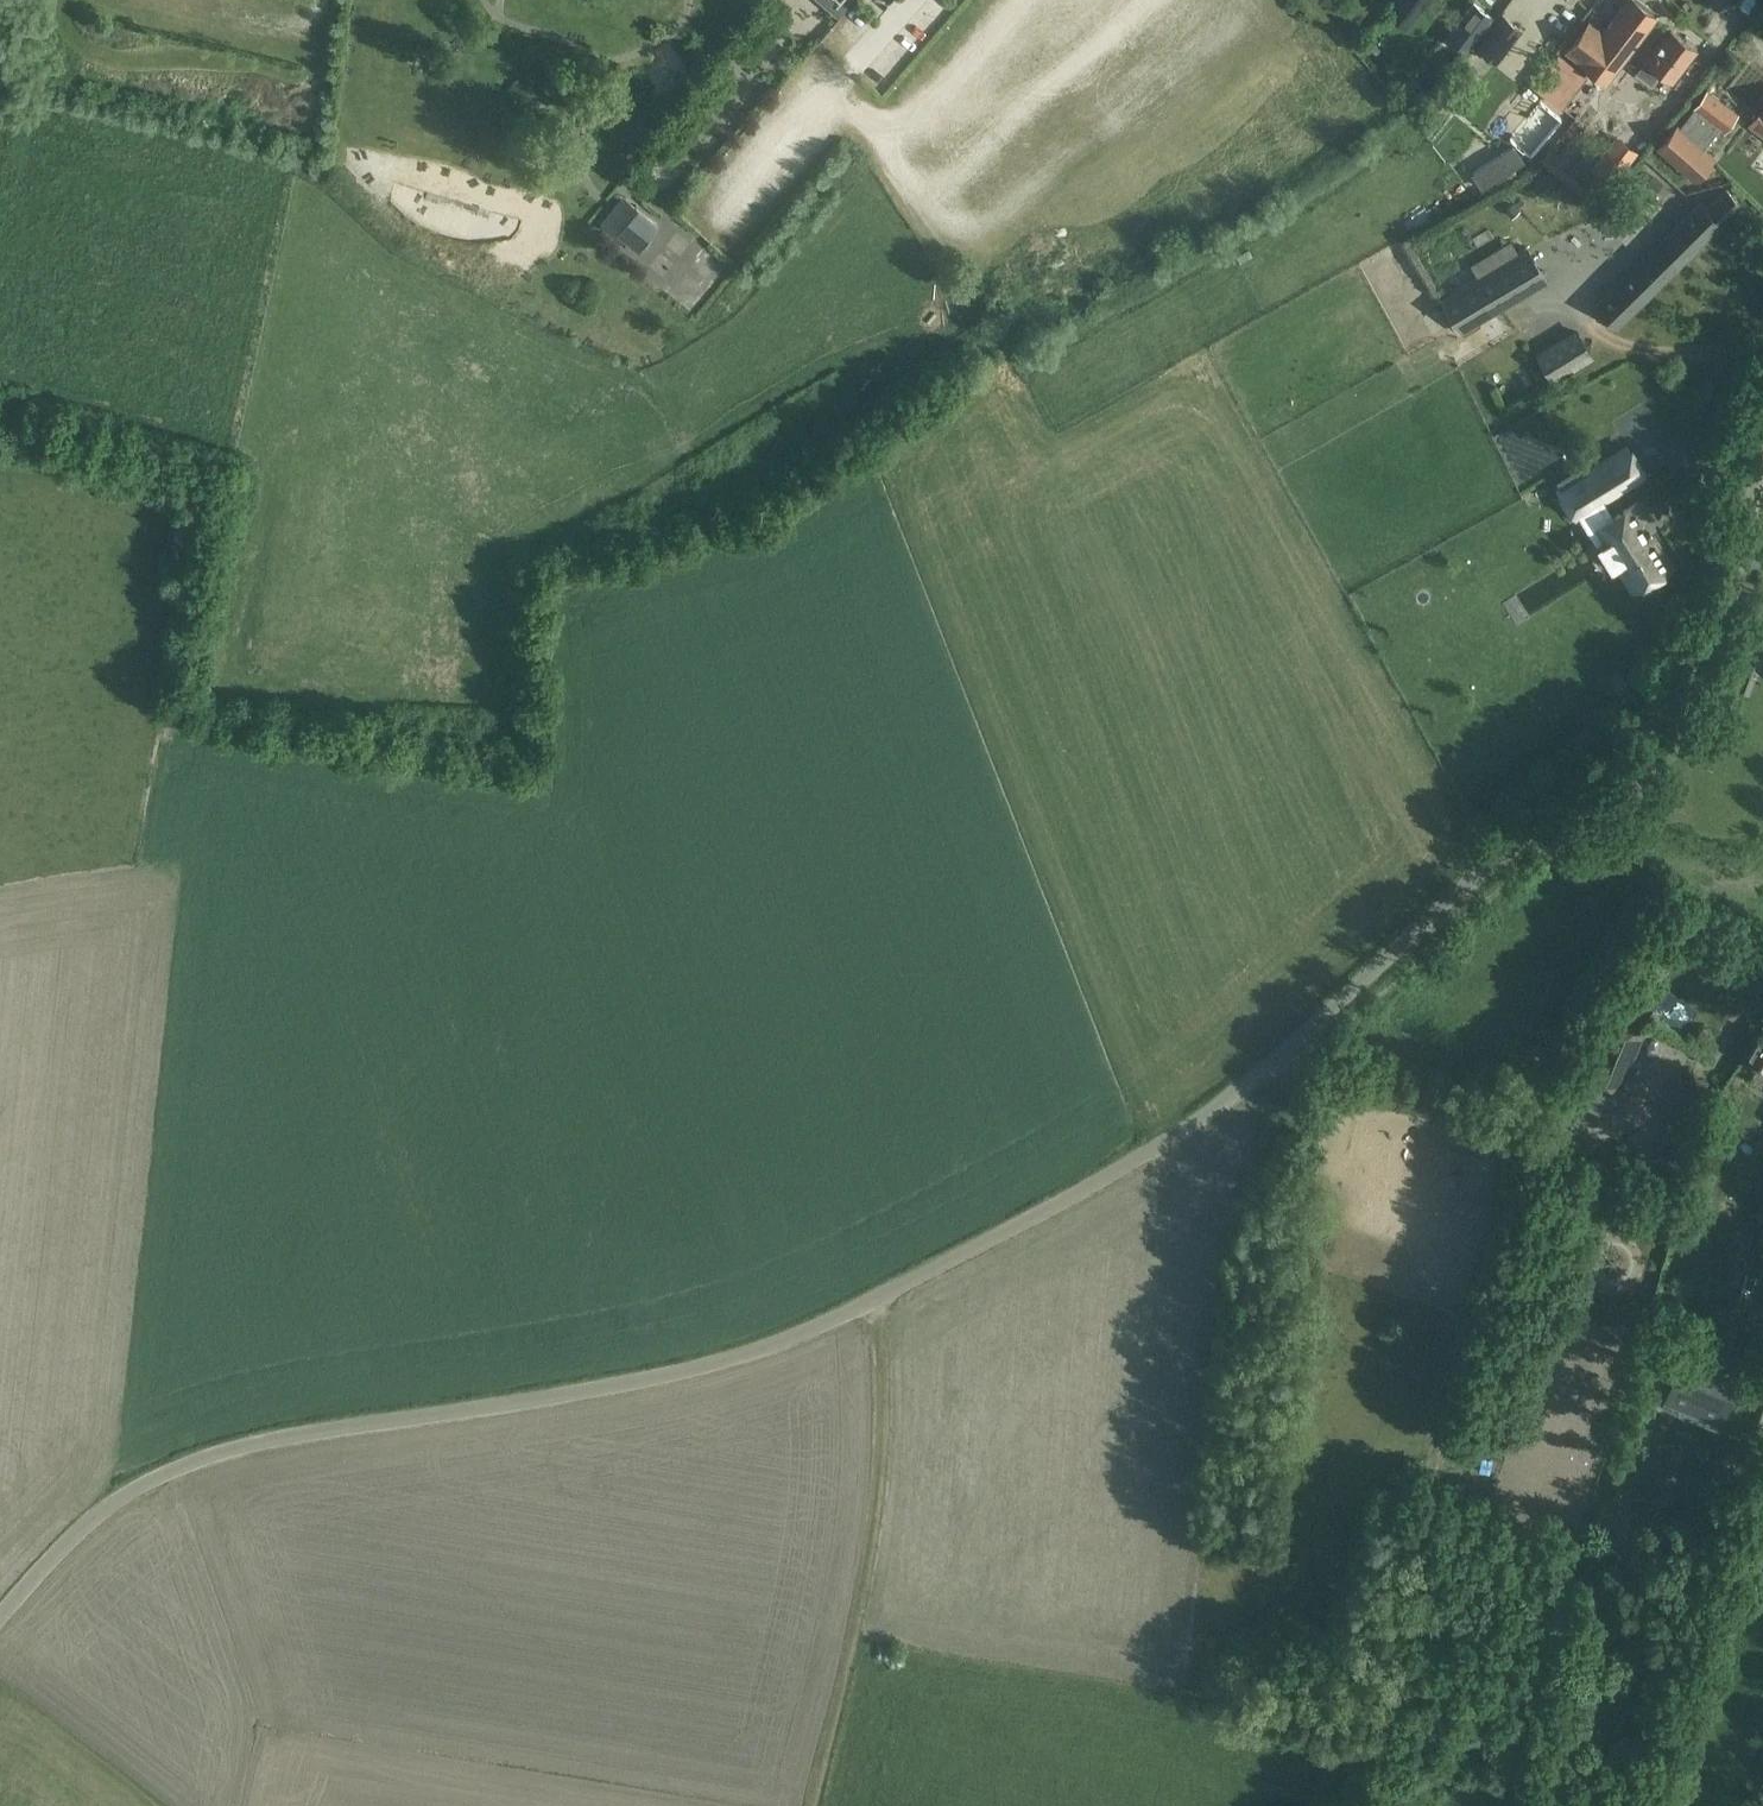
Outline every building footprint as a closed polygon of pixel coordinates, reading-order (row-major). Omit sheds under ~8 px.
[(838,16),(851,0),(819,0),(838,16)] [(884,22),(900,0),(877,0),(869,11),(884,22)] [(1386,12),(1407,29),(1429,0),(1396,0),(1386,12)] [(1607,85),(1660,17),(1638,0),(1627,0),(1603,31),(1589,20),(1564,51),(1579,63),(1579,64),(1607,85)] [(1457,29),(1450,38),(1470,52),(1477,43),(1493,20),(1474,6),(1457,29)] [(1495,63),(1523,29),(1505,14),(1477,48),(1495,63)] [(1672,27),(1646,61),(1637,72),(1651,83),(1660,72),(1672,81),(1698,48),(1672,27)] [(1694,54),(1675,90),(1685,95),(1704,59),(1694,54)] [(1599,129),(1616,108),(1564,68),(1548,89),(1599,129)] [(1677,125),(1657,148),(1694,181),(1715,158),(1704,148),(1718,130),(1723,134),(1739,113),(1707,89),(1691,108),(1692,109),(1679,126),(1677,125)] [(1745,125),(1762,138),(1762,102),(1745,125)] [(1626,241),(1661,203),(1634,178),(1599,216),(1626,241)] [(1700,202),(1597,305),(1613,320),(1618,325),(1728,215),(1741,202),(1727,189),(1707,209),(1700,202)] [(657,227),(622,198),(601,224),(637,253),(657,227)] [(1573,208),(1556,226),(1579,248),(1596,229),(1573,208)] [(1610,238),(1596,253),(1612,268),(1626,252),(1610,238)] [(1548,282),(1527,248),(1440,299),(1461,335),(1548,282)] [(1554,383),(1594,358),(1575,328),(1535,353),(1554,383)] [(1559,485),(1555,487),(1557,491),(1555,492),(1570,517),(1572,515),(1575,519),(1578,517),(1575,512),(1590,504),(1603,524),(1591,532),(1612,567),(1610,568),(1611,570),(1619,565),(1633,589),(1643,583),(1643,584),(1653,578),(1652,577),(1670,566),(1651,536),(1649,538),(1638,521),(1646,516),(1637,502),(1636,500),(1626,507),(1624,505),(1613,512),(1606,501),(1647,476),(1644,471),(1646,470),(1632,446),(1629,447),(1626,442),(1585,468),(1583,465),(1556,480),(1559,485)] [(1622,1091),(1645,1033),(1606,1017),(1583,1075),(1622,1091)] [(1743,1055),(1762,1067),(1762,1028),(1761,1027),(1743,1055)] [(1706,1090),(1683,1081),(1655,1156),(1678,1165),(1706,1090)] [(1683,1358),(1666,1398),(1719,1421),(1736,1380),(1683,1358)]
